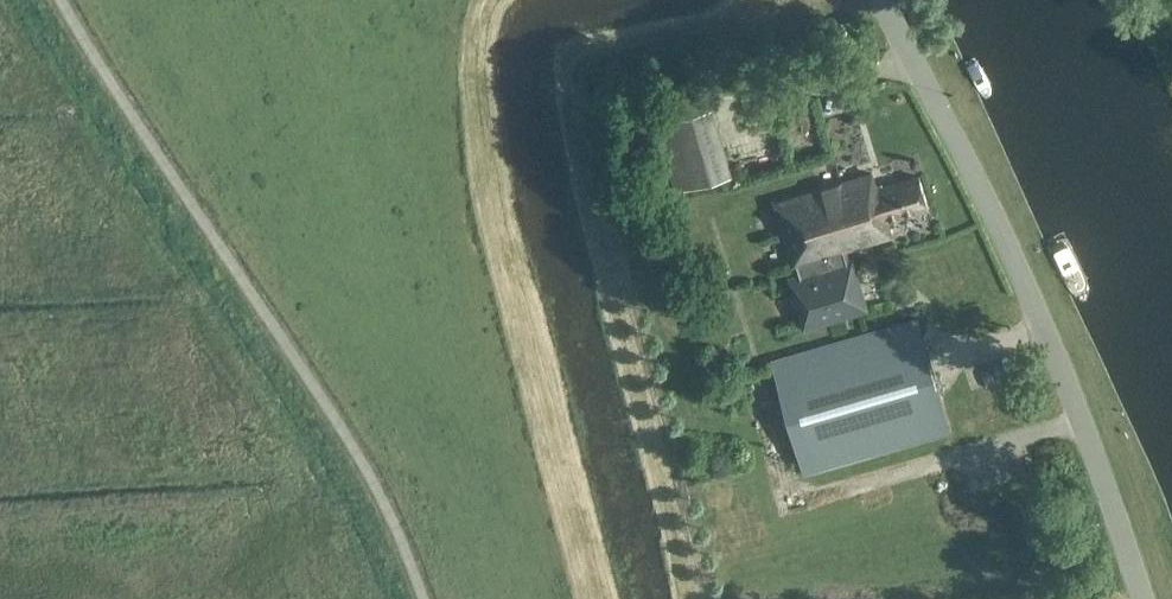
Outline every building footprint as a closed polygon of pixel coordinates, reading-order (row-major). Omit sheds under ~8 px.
[(732,173),(712,105),(654,121),(673,190),(732,173)] [(781,204),(801,271),(787,276),(802,326),(864,308),(845,246),(889,233),(887,226),(895,224),(893,217),(928,207),(918,176),(877,188),(873,176),(781,204)] [(949,430),(917,319),(771,361),(803,472),(949,430)]
